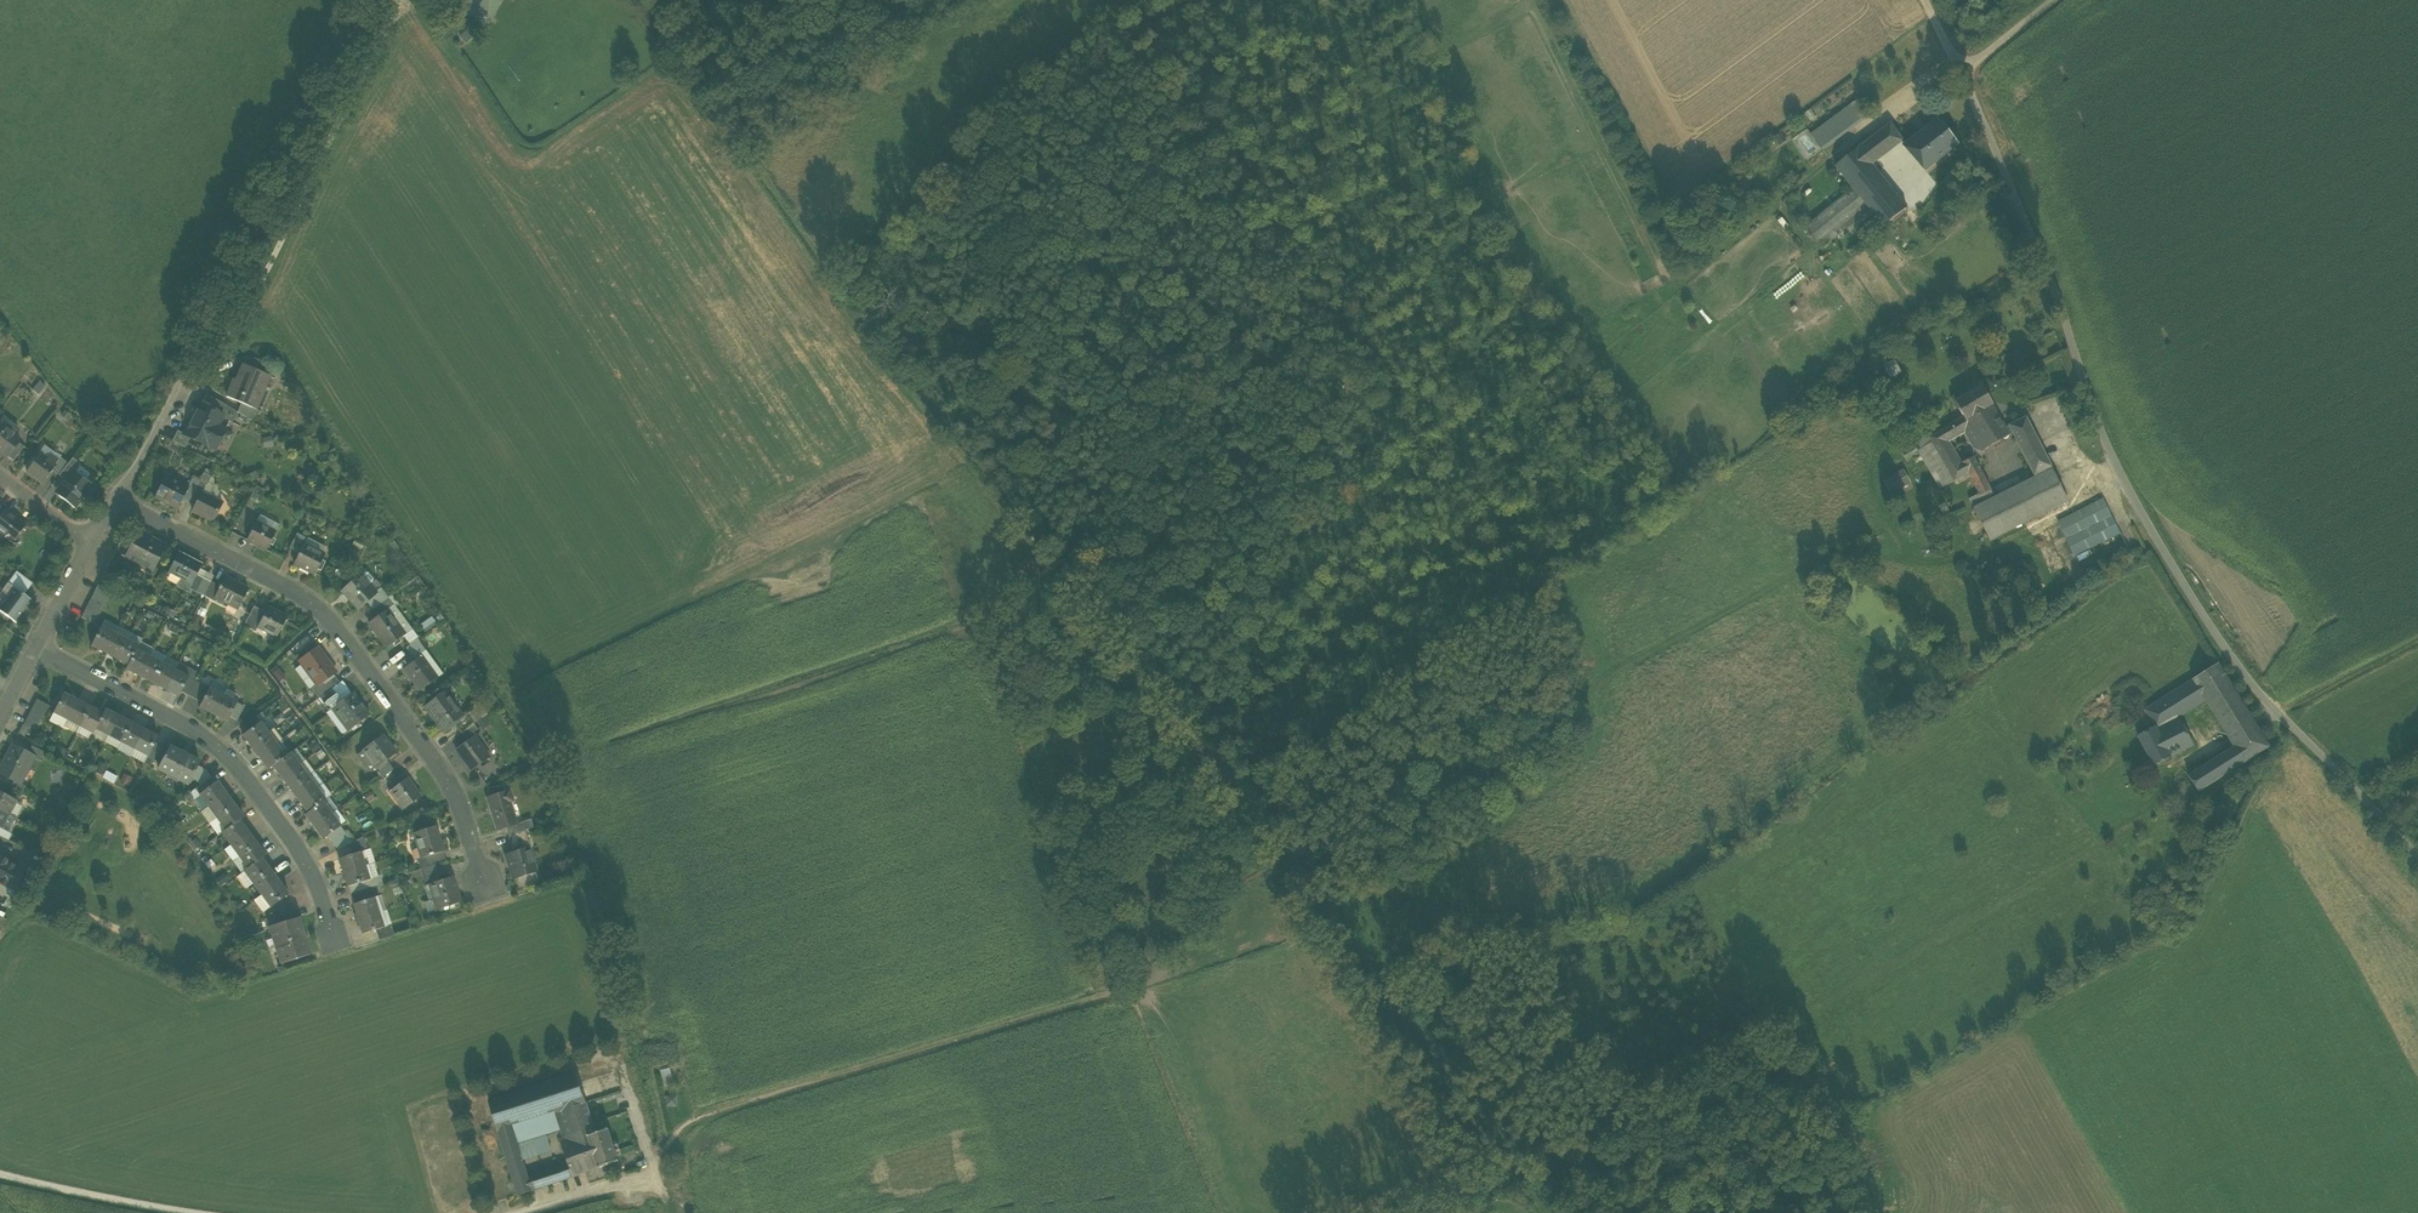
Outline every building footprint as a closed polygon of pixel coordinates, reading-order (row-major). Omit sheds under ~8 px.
[(487,18),(492,18),(503,0),(488,0),(487,18)] [(474,36),(467,29),(459,36),(466,43),(474,36)] [(1851,106),(1861,119),(1871,112),(1861,98),(1851,106)] [(1822,148),(1861,119),(1851,106),(1812,134),(1822,148)] [(1816,117),(1810,109),(1804,114),(1810,121),(1816,117)] [(1904,145),(1925,171),(1958,144),(1941,122),(1938,118),(1904,145)] [(1878,132),(1891,149),(1903,140),(1890,123),(1878,132)] [(1792,140),(1806,161),(1822,150),(1808,129),(1792,140)] [(1781,132),(1774,137),(1780,146),(1787,140),(1781,132)] [(1891,149),(1878,132),(1871,138),(1884,155),(1891,149)] [(1884,155),(1871,138),(1863,144),(1876,161),(1884,155)] [(1835,166),(1854,189),(1807,227),(1819,242),(1827,236),(1841,224),(1866,204),(1874,213),(1884,226),(1907,207),(1879,173),(1872,164),(1876,161),(1863,144),(1835,166)] [(1848,233),(1874,213),(1866,204),(1841,224),(1848,233)] [(1840,240),(1848,233),(1841,224),(1827,236),(1831,241),(1837,236),(1840,240)] [(1884,365),(1891,378),(1901,372),(1895,359),(1884,365)] [(240,403),(255,409),(270,375),(243,364),(236,380),(234,379),(226,397),(240,403)] [(33,391),(38,396),(45,387),(40,382),(33,391)] [(1955,402),(1964,416),(1967,421),(1994,405),(1982,386),(1955,402)] [(200,404),(219,414),(224,404),(206,393),(200,404)] [(236,411),(251,420),(255,409),(240,403),(236,411)] [(190,437),(207,446),(208,445),(212,437),(219,441),(225,429),(218,426),(223,416),(219,414),(200,404),(199,405),(203,408),(197,420),(193,418),(190,425),(188,426),(184,434),(190,437)] [(1994,405),(1967,421),(1963,431),(1974,448),(1981,452),(2013,432),(2010,425),(2006,427),(1994,405)] [(1946,441),(1963,431),(1967,421),(1964,416),(1929,437),(1932,442),(1935,447),(1946,441)] [(2026,417),(2010,425),(2013,432),(2017,440),(2034,432),(2026,417)] [(9,420),(4,426),(15,434),(19,429),(9,420)] [(1,451),(15,434),(4,426),(0,423),(0,424),(0,450),(1,451)] [(172,441),(185,448),(190,437),(184,434),(178,430),(172,441)] [(2017,440),(2022,449),(2038,441),(2034,432),(2017,440)] [(21,440),(15,434),(1,451),(8,456),(19,442),(21,440)] [(1918,451),(1921,454),(1926,451),(1923,447),(1932,442),(1929,437),(1928,434),(1916,442),(1920,449),(1918,451)] [(272,436),(262,438),(264,448),(274,446),(272,436)] [(212,437),(208,445),(215,449),(219,441),(212,437)] [(1968,473),(1971,478),(1982,473),(1974,457),(1959,464),(1946,441),(1935,447),(1932,442),(1923,447),(1926,451),(1921,454),(1940,488),(1968,473)] [(2022,449),(2035,477),(2036,478),(2052,469),(2038,441),(2022,449)] [(8,456),(13,461),(25,447),(19,442),(8,456)] [(45,445),(40,453),(47,458),(50,454),(58,459),(60,457),(61,455),(54,452),(45,445)] [(1914,445),(1902,453),(1906,459),(1918,451),(1914,445)] [(26,471),(43,483),(53,469),(56,465),(54,464),(58,459),(50,454),(47,458),(40,453),(26,471)] [(53,469),(59,475),(68,463),(60,457),(58,459),(54,464),(56,465),(53,469)] [(73,458),(68,463),(59,475),(66,480),(73,471),(74,472),(81,464),(73,458)] [(2068,501),(2052,469),(2036,478),(2035,477),(1995,497),(1973,508),(1990,540),(2068,501)] [(255,470),(247,474),(250,481),(259,477),(255,470)] [(1884,480),(1891,493),(1910,483),(1903,470),(1884,480)] [(55,493),(75,508),(85,495),(82,492),(89,483),(74,472),(73,471),(66,480),(55,493)] [(200,480),(207,483),(211,477),(211,475),(204,472),(200,480)] [(1986,480),(1982,473),(1971,478),(1975,486),(1986,480)] [(179,485),(180,482),(167,476),(155,498),(177,508),(183,496),(188,486),(187,486),(186,488),(179,485)] [(190,500),(192,495),(200,480),(193,476),(188,486),(183,496),(190,500)] [(202,493),(215,499),(220,491),(217,490),(219,486),(214,484),(214,478),(211,477),(207,483),(202,493)] [(207,483),(200,480),(192,495),(199,498),(202,492),(202,493),(207,483)] [(1986,480),(1975,486),(1979,493),(1980,496),(1991,490),(1986,480)] [(82,492),(85,495),(92,486),(89,483),(82,492)] [(250,498),(256,501),(262,489),(256,486),(250,498)] [(1973,508),(1995,497),(1991,490),(1980,496),(1979,493),(1969,499),(1973,508)] [(192,511),(212,522),(222,503),(215,499),(202,493),(202,492),(199,498),(192,511)] [(2059,521),(2068,538),(2112,516),(2103,499),(2059,521)] [(1938,506),(1942,514),(1949,511),(1945,502),(1938,506)] [(11,543),(14,545),(17,544),(19,542),(20,541),(19,538),(17,535),(25,526),(10,514),(11,513),(5,508),(0,513),(0,532),(5,535),(3,537),(11,543)] [(260,515),(256,522),(275,532),(279,525),(260,515)] [(2112,516),(2068,538),(2076,555),(2089,548),(2120,533),(2112,516)] [(247,540),(266,550),(275,532),(256,522),(247,540)] [(152,570),(152,571),(166,546),(138,532),(133,541),(136,543),(128,558),(136,562),(138,559),(153,567),(152,570)] [(289,548),(298,553),(302,544),(305,539),(296,535),(289,548)] [(101,582),(113,588),(128,558),(136,543),(133,541),(124,537),(101,582)] [(305,539),(302,544),(324,554),(326,550),(325,547),(306,537),(305,539)] [(364,544),(355,539),(352,544),(361,549),(364,544)] [(293,563),(314,574),(324,554),(302,544),(298,553),(293,563)] [(350,547),(346,555),(354,559),(358,551),(350,547)] [(2092,555),(2089,548),(2076,555),(2079,562),(2092,555)] [(178,585),(188,590),(189,588),(192,582),(197,574),(199,568),(201,565),(178,553),(170,570),(182,577),(178,585)] [(199,568),(197,574),(204,577),(211,581),(214,576),(199,568)] [(336,569),(329,580),(336,583),(342,572),(336,569)] [(165,578),(178,585),(182,577),(170,570),(165,578)] [(16,571),(8,583),(15,588),(24,595),(33,583),(16,571)] [(364,572),(360,576),(369,585),(373,582),(373,578),(367,572),(364,572)] [(189,588),(196,592),(204,577),(197,574),(192,582),(189,588)] [(341,591),(358,609),(367,601),(376,593),(375,592),(369,585),(360,576),(359,575),(341,591)] [(221,586),(211,581),(204,577),(196,592),(204,596),(214,601),(216,596),(221,586)] [(231,602),(239,606),(248,588),(238,584),(238,585),(225,579),(221,586),(216,596),(230,603),(231,602)] [(373,582),(369,585),(375,592),(381,586),(376,580),(373,582)] [(8,583),(2,591),(9,596),(15,588),(8,583)] [(99,585),(96,591),(108,598),(111,591),(99,585)] [(15,588),(9,596),(0,607),(0,611),(16,622),(32,600),(24,595),(15,588)] [(367,601),(372,609),(388,597),(381,588),(375,592),(376,593),(367,601)] [(2,591),(0,593),(0,607),(9,596),(2,591)] [(96,591),(92,598),(104,604),(108,598),(96,591)] [(393,605),(388,597),(372,609),(377,615),(385,609),(386,610),(393,605)] [(92,598),(89,604),(101,611),(104,604),(92,598)] [(98,617),(101,611),(89,604),(86,611),(98,617)] [(386,610),(404,634),(411,629),(393,605),(386,610)] [(244,626),(252,630),(255,624),(258,626),(265,612),(254,606),(244,626)] [(168,607),(164,613),(174,619),(177,613),(168,607)] [(258,626),(277,636),(286,618),(267,608),(265,612),(258,626)] [(368,622),(387,647),(402,636),(404,634),(386,610),(385,609),(377,615),(368,622)] [(94,623),(98,617),(86,611),(82,617),(94,623)] [(195,613),(188,627),(197,631),(204,618),(195,613)] [(431,616),(419,625),(425,633),(437,624),(431,616)] [(101,627),(114,634),(118,626),(105,619),(101,627)] [(181,627),(172,623),(168,630),(177,635),(181,627)] [(114,634),(127,640),(131,633),(118,626),(114,634)] [(91,645),(105,652),(114,634),(101,627),(91,645)] [(418,638),(411,629),(404,634),(402,636),(409,645),(418,639),(418,638)] [(142,638),(131,633),(127,640),(138,646),(140,642),(142,638)] [(105,652),(118,659),(127,640),(114,634),(105,652)] [(405,648),(413,658),(420,653),(425,649),(418,639),(409,645),(405,648)] [(118,659),(129,665),(136,650),(138,646),(127,640),(118,659)] [(138,646),(136,650),(149,657),(153,650),(154,648),(140,642),(138,646)] [(316,684),(317,685),(333,674),(336,672),(318,648),(299,661),(302,665),(312,679),(314,678),(318,683),(316,684)] [(420,653),(421,654),(437,677),(442,673),(425,649),(420,653)] [(126,669),(140,675),(149,657),(136,650),(129,665),(126,669)] [(149,657),(162,664),(166,656),(153,650),(149,657)] [(402,668),(419,690),(437,677),(421,654),(402,668)] [(179,663),(166,656),(162,664),(175,670),(179,663)] [(140,675),(153,682),(162,664),(149,657),(140,675)] [(153,682),(165,689),(175,670),(162,664),(153,682)] [(2207,701),(2228,736),(2254,722),(2218,664),(2193,679),(2200,690),(2207,701)] [(312,679),(302,665),(294,670),(309,689),(311,688),(316,684),(312,679)] [(279,668),(272,673),(278,682),(285,677),(279,668)] [(188,677),(175,670),(165,689),(179,695),(181,692),(188,677)] [(319,698),(332,688),(339,683),(333,674),(317,685),(316,684),(311,688),(319,698)] [(181,692),(187,695),(195,681),(188,677),(181,692)] [(2172,707),(2200,690),(2193,679),(2144,710),(2154,727),(2155,726),(2161,738),(2169,733),(2175,745),(2177,744),(2181,752),(2194,745),(2179,718),(2172,707)] [(339,683),(332,688),(341,701),(351,693),(343,680),(339,683)] [(209,688),(195,681),(187,695),(201,702),(209,688)] [(212,681),(209,688),(223,695),(226,689),(212,681)] [(213,713),(223,695),(209,688),(201,702),(199,707),(200,707),(213,713)] [(332,708),(341,701),(332,688),(319,698),(328,711),(329,711),(333,709),(332,708)] [(424,705),(442,730),(452,723),(462,716),(452,702),(455,699),(447,688),(424,705)] [(2179,718),(2207,701),(2200,690),(2172,707),(2179,718)] [(332,708),(333,709),(349,730),(368,716),(351,693),(341,701),(332,708)] [(54,713),(67,719),(77,701),(64,694),(54,713)] [(236,702),(223,695),(213,713),(226,720),(226,721),(227,722),(231,713),(237,702),(236,702)] [(35,698),(32,705),(45,712),(49,705),(39,700),(35,698)] [(67,719),(80,726),(90,707),(77,701),(67,719)] [(231,713),(237,717),(243,705),(237,702),(231,713)] [(480,704),(468,712),(475,723),(476,722),(484,716),(487,714),(480,704)] [(32,705),(29,711),(42,718),(45,712),(32,705)] [(93,733),(95,728),(103,714),(90,707),(80,726),(93,733)] [(342,735),(349,730),(333,709),(329,711),(328,711),(326,713),(342,735)] [(95,728),(109,735),(118,717),(105,710),(103,714),(95,728)] [(29,711),(25,718),(39,724),(42,718),(29,711)] [(255,717),(260,723),(266,718),(262,712),(255,717)] [(67,719),(54,713),(50,722),(62,728),(67,719)] [(281,713),(273,719),(277,725),(285,719),(281,713)] [(452,723),(460,734),(473,724),(465,713),(462,716),(452,723)] [(490,725),(484,716),(476,722),(483,730),(490,725)] [(109,735),(121,742),(131,723),(118,717),(109,735)] [(244,725),(248,731),(260,723),(255,717),(244,725)] [(266,718),(260,723),(267,733),(274,728),(275,727),(268,717),(266,718)] [(35,731),(39,724),(25,718),(22,724),(24,725),(29,728),(30,728),(35,731)] [(76,733),(80,726),(67,719),(62,728),(66,730),(69,729),(76,733)] [(2228,736),(2233,745),(2258,730),(2254,722),(2228,736)] [(121,742),(134,749),(144,730),(131,723),(121,742)] [(243,735),(250,745),(267,733),(260,723),(248,731),(243,735)] [(479,732),(473,724),(460,734),(466,741),(473,736),(479,732)] [(19,734),(24,737),(29,728),(24,725),(19,734)] [(80,726),(76,733),(90,739),(92,736),(93,733),(80,726)] [(2153,766),(2171,757),(2161,738),(2155,726),(2154,727),(2152,728),(2138,736),(2153,766)] [(105,742),(109,735),(95,728),(93,733),(92,736),(105,742)] [(274,728),(267,733),(276,744),(283,739),(274,728)] [(157,737),(144,730),(134,749),(147,755),(146,756),(147,757),(148,756),(155,742),(157,737)] [(2269,747),(2258,730),(2233,745),(2234,747),(2188,776),(2198,792),(2269,747)] [(250,745),(259,757),(276,744),(267,733),(250,745)] [(2169,733),(2161,738),(2171,757),(2181,752),(2177,744),(2175,745),(2169,733)] [(109,735),(105,742),(118,749),(121,742),(109,735)] [(376,767),(396,753),(382,735),(363,749),(363,750),(376,767)] [(455,749),(471,770),(489,757),(473,736),(466,741),(455,749)] [(54,738),(46,737),(46,745),(53,746),(54,738)] [(314,741),(307,746),(313,754),(320,749),(314,741)] [(130,756),(134,749),(121,742),(118,749),(117,750),(130,756)] [(151,767),(154,760),(161,746),(155,742),(148,756),(147,757),(143,763),(151,767)] [(267,769),(272,766),(284,756),(276,744),(259,757),(267,769)] [(21,784),(21,783),(19,782),(26,767),(29,768),(34,757),(35,757),(28,753),(13,746),(8,756),(7,755),(6,757),(8,758),(4,766),(2,765),(1,767),(2,767),(0,771),(0,774),(14,781),(21,784)] [(34,757),(41,761),(45,752),(32,746),(28,753),(35,757),(34,757)] [(68,750),(59,746),(55,753),(64,758),(68,750)] [(168,749),(161,746),(154,760),(160,764),(168,749)] [(158,769),(188,785),(192,779),(198,766),(200,763),(187,756),(188,755),(182,752),(182,753),(169,747),(168,749),(160,764),(158,769)] [(295,748),(289,753),(298,765),(305,760),(295,748)] [(134,749),(130,756),(143,763),(147,757),(146,756),(147,755),(134,749)] [(376,767),(363,750),(356,755),(369,772),(376,767)] [(272,766),(281,778),(298,765),(289,753),(284,756),(272,766)] [(305,760),(298,765),(307,777),(313,772),(314,772),(305,760)] [(99,761),(94,771),(102,775),(107,766),(99,761)] [(378,771),(383,777),(394,769),(389,763),(378,771)] [(281,778),(290,790),(307,777),(298,765),(281,778)] [(196,781),(199,785),(211,777),(206,770),(198,766),(192,779),(196,781)] [(19,782),(21,783),(29,768),(26,767),(19,782)] [(117,776),(106,771),(103,778),(113,784),(117,776)] [(391,779),(396,784),(406,777),(401,771),(391,779)] [(313,772),(307,777),(316,789),(321,784),(313,772)] [(124,773),(120,782),(128,786),(133,778),(124,773)] [(396,798),(403,808),(421,795),(420,794),(418,795),(413,788),(414,787),(407,776),(406,777),(396,784),(392,787),(398,796),(396,798)] [(215,783),(211,777),(199,785),(194,789),(193,789),(198,796),(199,796),(199,795),(215,783)] [(299,801),(316,789),(307,777),(290,790),(299,801)] [(14,781),(10,788),(13,789),(23,795),(27,787),(21,784),(14,781)] [(13,789),(10,788),(0,783),(0,792),(9,797),(13,789)] [(199,796),(207,807),(224,794),(216,783),(215,783),(199,795),(199,796)] [(321,784),(316,789),(324,800),(327,798),(330,796),(321,784)] [(389,789),(396,798),(398,796),(392,787),(389,789)] [(198,796),(193,789),(189,793),(202,811),(207,807),(199,796),(198,796)] [(322,802),(324,800),(316,789),(299,801),(307,813),(322,802)] [(487,797),(497,830),(505,827),(516,824),(515,824),(508,801),(512,800),(508,790),(487,797)] [(370,791),(363,796),(368,802),(375,797),(370,791)] [(11,815),(17,802),(18,801),(9,797),(0,792),(0,810),(11,815)] [(207,807),(216,819),(233,806),(224,794),(207,807)] [(324,800),(322,802),(330,814),(336,810),(327,798),(324,800)] [(24,805),(17,802),(11,815),(17,819),(24,805)] [(314,827),(330,814),(322,802),(307,813),(305,815),(314,827)] [(216,819),(225,831),(238,820),(242,818),(233,806),(216,819)] [(209,824),(216,819),(207,807),(202,811),(200,812),(209,824)] [(11,815),(0,810),(0,829),(3,830),(11,815)] [(336,810),(330,814),(339,826),(345,821),(336,810)] [(339,826),(330,814),(314,827),(322,838),(327,835),(339,826)] [(11,815),(3,830),(10,834),(18,819),(17,819),(11,815)] [(505,827),(508,835),(525,830),(534,827),(531,818),(522,821),(522,822),(515,824),(516,824),(505,827)] [(216,819),(209,824),(218,836),(221,834),(225,831),(216,819)] [(221,834),(229,845),(247,832),(238,820),(225,831),(221,834)] [(421,857),(421,858),(442,851),(443,850),(435,825),(413,833),(421,857)] [(338,850),(348,844),(352,842),(339,826),(327,835),(338,850)] [(9,840),(12,835),(10,834),(3,830),(0,829),(0,836),(9,840)] [(530,846),(525,830),(508,835),(513,851),(527,847),(528,848),(531,847),(530,846)] [(229,845),(238,857),(256,844),(247,832),(229,845)] [(362,837),(352,842),(348,844),(352,855),(360,852),(367,850),(362,837)] [(238,857),(247,869),(261,859),(264,856),(256,844),(238,857)] [(232,861),(238,857),(229,845),(224,850),(232,861)] [(513,880),(516,879),(532,873),(530,867),(534,866),(528,848),(527,847),(513,851),(505,854),(513,880)] [(367,850),(360,852),(364,866),(374,863),(375,863),(371,849),(367,850)] [(417,858),(420,869),(433,865),(445,861),(442,851),(421,858),(421,857),(417,858)] [(339,859),(343,873),(364,866),(360,852),(352,855),(339,859)] [(31,874),(35,876),(45,858),(41,856),(31,874)] [(238,857),(232,861),(241,873),(244,871),(247,869),(238,857)] [(25,870),(18,866),(3,859),(2,861),(0,865),(0,872),(6,875),(19,882),(25,870)] [(244,871),(253,883),(270,870),(261,859),(247,869),(244,871)] [(374,863),(364,866),(368,878),(378,875),(374,863)] [(438,880),(433,865),(420,869),(425,884),(429,883),(438,880)] [(368,878),(364,866),(343,873),(348,886),(349,886),(368,880),(368,878)] [(253,883),(261,895),(278,882),(270,870),(253,883)] [(253,883),(244,871),(241,873),(236,877),(244,889),(253,883)] [(229,880),(224,873),(216,879),(221,886),(229,880)] [(535,873),(532,873),(516,879),(519,888),(538,882),(535,873)] [(349,886),(351,893),(378,884),(382,883),(380,874),(378,875),(368,878),(368,880),(349,886)] [(6,875),(2,883),(15,890),(19,882),(6,875)] [(429,883),(438,909),(460,901),(451,876),(438,880),(429,883)] [(392,888),(401,885),(399,878),(389,881),(392,888)] [(1,882),(0,884),(0,894),(7,897),(12,900),(17,892),(17,890),(15,890),(2,883),(1,882)] [(288,894),(278,882),(261,895),(270,907),(271,907),(282,899),(288,894)] [(427,912),(438,909),(429,883),(425,884),(423,885),(428,900),(424,902),(427,912)] [(382,895),(378,884),(351,893),(354,903),(366,900),(373,897),(373,898),(382,895)] [(401,885),(392,888),(394,896),(403,893),(401,885)] [(12,900),(7,897),(3,905),(17,912),(25,896),(17,892),(12,900)] [(270,907),(261,895),(255,899),(264,911),(270,907)] [(382,895),(373,898),(378,913),(386,910),(382,895)] [(382,926),(378,913),(373,898),(373,897),(366,900),(354,903),(353,903),(363,933),(375,929),(382,927),(382,926)] [(262,913),(264,911),(255,899),(254,900),(262,913)] [(270,907),(275,917),(289,913),(282,899),(271,907),(270,907)] [(386,910),(378,913),(382,926),(390,924),(391,924),(387,910),(386,910)] [(292,920),(289,913),(275,917),(278,925),(292,920)] [(277,952),(281,963),(310,954),(299,918),(292,920),(278,925),(269,927),(273,938),(276,937),(280,951),(277,952)] [(375,929),(378,940),(394,935),(390,924),(382,926),(382,927),(375,929)] [(670,1068),(660,1070),(665,1087),(675,1085),(670,1068)] [(518,1196),(533,1191),(529,1177),(523,1160),(513,1127),(555,1113),(587,1103),(577,1072),(489,1100),(518,1196)] [(501,1074),(481,1081),(484,1091),(504,1084),(501,1074)] [(666,1095),(666,1106),(677,1107),(678,1096),(666,1095)] [(561,1130),(564,1137),(595,1127),(587,1103),(555,1113),(561,1130)] [(513,1127),(523,1160),(552,1151),(547,1135),(561,1130),(555,1113),(513,1127)] [(574,1177),(599,1168),(588,1135),(597,1132),(595,1127),(564,1137),(561,1138),(564,1147),(569,1163),(574,1177)] [(609,1128),(597,1132),(588,1135),(599,1168),(619,1161),(609,1128)] [(569,1163),(553,1169),(557,1182),(574,1177),(569,1163)] [(553,1169),(540,1174),(544,1187),(557,1182),(553,1169)] [(540,1174),(529,1177),(533,1191),(544,1187),(540,1174)]
